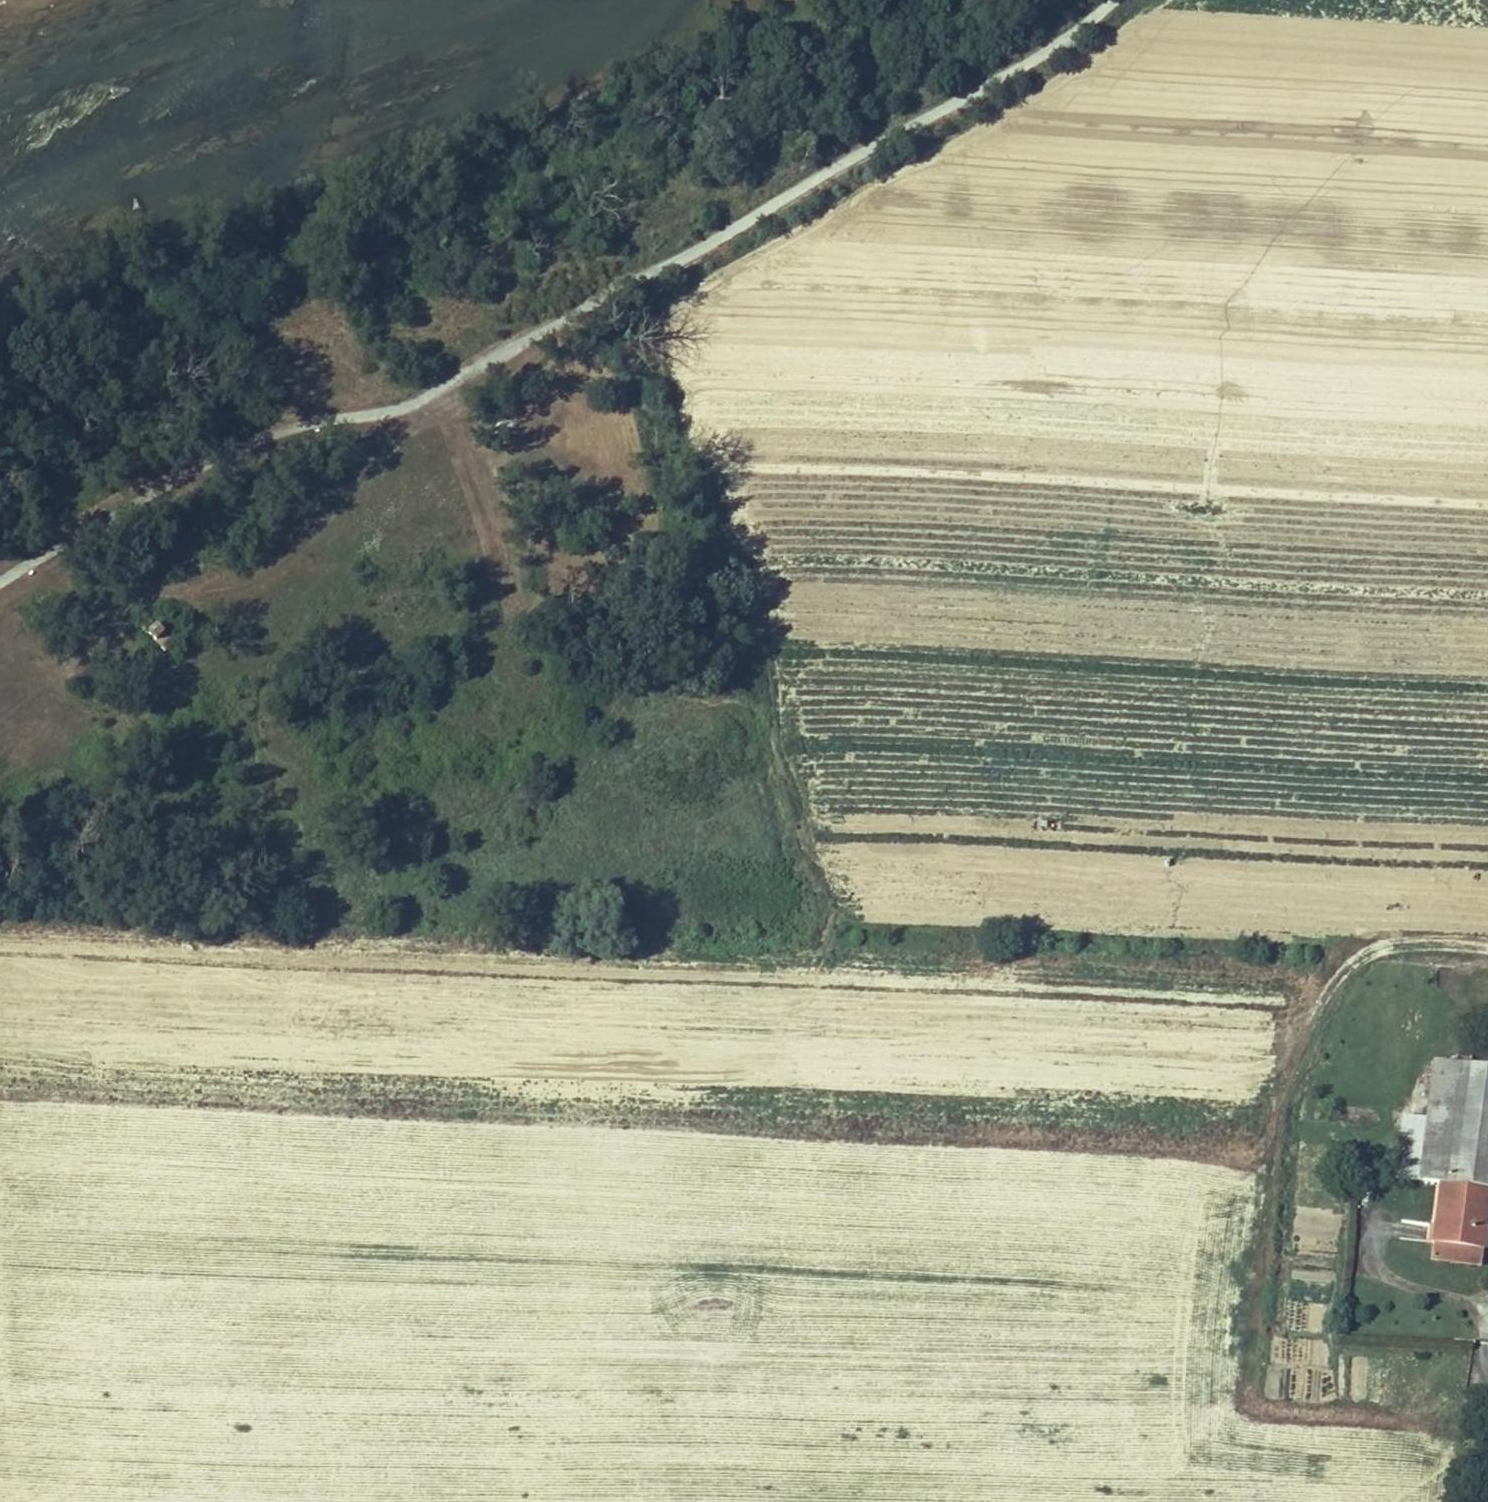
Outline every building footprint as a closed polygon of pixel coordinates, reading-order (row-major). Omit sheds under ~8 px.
[(148,629),(162,648),(173,641),(158,621),(148,629)] [(1427,1121),(1419,1181),(1442,1184),(1434,1245),(1451,1247),(1484,1251),(1487,1219),(1487,1069),(1435,1062),(1427,1121)] [(1404,1118),(1396,1178),(1419,1181),(1427,1121),(1404,1118)] [(1451,1247),(1449,1262),(1482,1266),(1484,1251),(1451,1247)]
